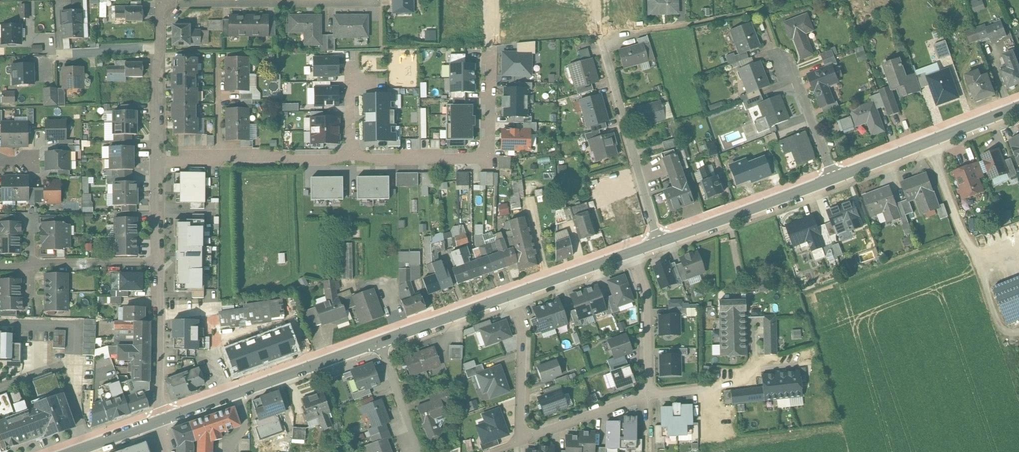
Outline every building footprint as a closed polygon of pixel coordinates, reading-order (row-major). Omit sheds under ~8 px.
[(392,11),(413,10),(413,0),(392,0),(392,11)] [(509,14),(522,14),(522,0),(509,0),(509,14)] [(522,14),(536,14),(536,0),(522,0),(522,14)] [(649,14),(677,13),(677,0),(649,0),(649,14)] [(975,13),(986,9),(982,0),(979,1),(979,0),(974,0),(970,1),(975,13)] [(29,6),(21,6),(21,18),(29,18),(29,6)] [(126,6),(115,6),(115,10),(115,13),(112,13),(112,18),(115,18),(125,18),(125,7),(126,7),(126,6)] [(126,7),(125,7),(125,18),(125,21),(142,21),(142,7),(126,7)] [(71,11),(61,11),(62,25),(82,24),(82,11),(82,10),(71,11)] [(318,15),(287,15),(287,32),(304,32),(304,46),(318,46),(318,35),(318,15)] [(807,15),(785,23),(790,34),(793,33),(803,58),(813,54),(804,30),(812,27),(807,15)] [(249,17),(230,17),(230,20),(230,36),(249,36),(249,17)] [(268,17),(249,17),(249,36),(267,36),(268,36),(268,20),(268,17)] [(366,18),(334,18),(334,35),(334,38),(366,38),(366,18)] [(221,20),(209,20),(209,29),(221,29),(221,20)] [(275,20),(268,20),(268,36),(267,36),(267,38),(276,38),(275,20)] [(1002,20),(985,26),(987,34),(990,39),(1007,33),(1002,20)] [(985,26),(984,22),(974,25),(978,37),(987,34),(985,26)] [(750,23),(736,28),(741,41),(736,44),(739,54),(740,55),(746,52),(759,47),(750,23)] [(82,24),(62,25),(63,39),(83,38),(82,24)] [(188,24),(172,24),(172,45),(188,46),(188,43),(188,30),(188,24)] [(974,25),(964,29),(968,41),(978,37),(974,25)] [(21,26),(3,26),(3,44),(21,44),(21,37),(22,37),(21,37),(21,30),(22,30),(21,30),(21,26)] [(199,30),(188,30),(188,43),(199,43),(199,30)] [(426,39),(437,39),(437,30),(426,30),(426,39)] [(327,51),(327,35),(318,35),(318,46),(318,51),(327,51)] [(643,44),(643,45),(649,43),(647,36),(637,39),(639,45),(643,44)] [(517,44),(517,54),(531,54),(535,54),(535,43),(517,44)] [(654,58),(649,43),(643,45),(648,60),(654,58)] [(639,45),(620,51),(619,50),(618,50),(624,69),(624,68),(647,61),(647,62),(648,62),(648,60),(643,45),(643,44),(639,45)] [(31,48),(32,56),(43,55),(43,47),(31,48)] [(832,50),(820,54),(823,61),(834,57),(832,50)] [(588,51),(579,53),(581,62),(591,59),(588,51)] [(746,52),(740,55),(739,54),(734,56),(737,63),(748,58),(746,52)] [(1004,56),(1008,66),(1002,68),(1009,88),(1012,89),(1015,88),(1015,84),(1018,83),(1018,63),(1015,52),(1004,56)] [(504,54),(503,74),(530,75),(531,54),(517,54),(504,54)] [(834,57),(823,61),(826,68),(831,66),(832,67),(837,64),(834,57)] [(248,59),(248,58),(240,58),(226,59),(226,75),(248,75),(248,59)] [(338,58),(314,58),(314,76),(338,75),(338,58)] [(197,59),(174,59),(174,74),(195,74),(197,74),(197,59)] [(581,62),(569,65),(569,66),(565,67),(568,78),(573,77),(576,89),(591,84),(597,83),(591,59),(581,62)] [(906,77),(902,67),(903,66),(902,65),(899,59),(887,63),(887,61),(885,62),(885,63),(883,64),(891,86),(892,90),(897,89),(900,98),(922,91),(915,74),(906,77)] [(143,62),(126,63),(126,61),(115,61),(115,67),(107,67),(107,81),(126,81),(126,77),(143,77),(143,62)] [(759,61),(738,69),(747,93),(748,94),(759,90),(768,86),(759,61)] [(33,64),(13,65),(14,85),(33,85),(33,64)] [(475,78),(474,64),(451,64),(451,78),(475,78)] [(826,68),(809,75),(822,108),(832,103),(825,85),(837,81),(832,67),(831,66),(826,68)] [(925,76),(936,106),(960,97),(949,67),(925,76)] [(82,68),(63,69),(64,88),(64,89),(83,88),(82,68)] [(981,76),(979,71),(965,76),(974,99),(993,92),(986,74),(981,76)] [(174,74),(172,74),(172,89),(174,89),(188,89),(195,89),(195,74),(174,74)] [(248,75),(226,75),(226,91),(249,91),(248,75)] [(475,92),(475,78),(451,78),(451,92),(475,92)] [(591,84),(576,89),(578,95),(593,90),(591,84)] [(891,86),(885,88),(889,101),(895,99),(892,90),(891,86)] [(315,88),(315,106),(339,106),(339,88),(330,88),(315,88)] [(889,101),(885,88),(879,90),(880,93),(884,103),(889,101)] [(56,89),(44,89),(44,105),(56,105),(56,89)] [(188,89),(174,89),(174,104),(195,104),(197,104),(197,89),(188,89)] [(527,102),(527,89),(504,89),(504,102),(527,102)] [(759,90),(748,94),(747,93),(746,94),(749,100),(761,96),(759,90)] [(14,92),(2,92),(2,102),(15,103),(14,92)] [(880,93),(869,97),(872,103),(874,102),(876,109),(885,106),(884,103),(880,93)] [(601,94),(580,100),(583,113),(586,112),(590,127),(605,122),(608,121),(601,94)] [(746,94),(740,96),(743,102),(749,100),(746,94)] [(763,101),(758,103),(759,105),(768,128),(788,120),(779,95),(763,101)] [(394,96),(366,96),(366,141),(394,140),(394,96)] [(761,96),(749,100),(752,108),(759,105),(758,103),(763,101),(761,96)] [(667,99),(660,101),(665,120),(673,118),(667,99)] [(889,101),(884,103),(885,106),(888,116),(900,112),(895,99),(889,101)] [(660,102),(638,108),(638,107),(637,107),(642,126),(643,125),(642,125),(664,119),(664,120),(665,120),(660,101),(659,101),(660,102)] [(526,116),(527,102),(504,102),(504,116),(526,116)] [(872,103),(851,110),(856,126),(868,121),(873,135),(884,131),(876,109),(874,102),(872,103)] [(832,103),(822,108),(824,114),(835,110),(832,103)] [(195,119),(195,104),(174,104),(172,104),(172,119),(174,119),(195,119)] [(447,139),(473,138),(472,106),(447,106),(447,139)] [(249,109),(226,109),(226,125),(249,125),(249,109)] [(122,111),(113,111),(113,123),(136,123),(136,111),(134,111),(122,111)] [(836,120),(841,133),(853,129),(848,116),(836,120)] [(323,118),(311,118),(311,131),(339,131),(339,118),(323,118)] [(197,135),(197,119),(195,119),(174,119),(174,135),(178,135),(184,135),(190,135),(196,135),(197,135)] [(66,122),(46,122),(46,138),(66,138),(66,122)] [(605,122),(590,127),(592,132),(599,130),(607,128),(605,122)] [(27,123),(15,124),(15,146),(28,145),(28,124),(28,123),(27,123)] [(136,135),(136,123),(113,123),(114,135),(130,135),(136,135)] [(15,146),(15,124),(2,124),(2,125),(2,146),(15,146)] [(249,125),(226,125),(226,141),(241,141),(249,141),(249,125)] [(531,130),(501,129),(500,151),(530,152),(531,130)] [(592,132),(585,134),(587,141),(589,141),(589,140),(601,137),(599,130),(592,132)] [(339,131),(311,131),(311,144),(323,144),(339,144),(339,131)] [(804,132),(780,141),(783,150),(790,147),(798,166),(815,159),(804,132)] [(775,133),(764,137),(767,144),(777,140),(775,133)] [(601,137),(589,140),(589,141),(592,150),(594,149),(595,151),(596,151),(599,161),(609,158),(608,155),(615,153),(610,134),(601,137)] [(1018,134),(1017,137),(1017,138),(1011,141),(1014,148),(1013,149),(1016,157),(1017,157),(1018,162),(1018,134)] [(846,136),(834,140),(837,148),(848,143),(846,136)] [(673,139),(662,142),(665,152),(676,149),(673,139)] [(713,141),(706,144),(710,156),(717,154),(713,141)] [(69,146),(70,152),(58,152),(46,152),(46,161),(70,161),(76,161),(76,152),(79,152),(79,146),(73,146),(69,146)] [(118,147),(110,147),(110,158),(133,158),(133,147),(118,147)] [(665,152),(661,153),(665,166),(677,161),(681,171),(689,168),(685,159),(686,159),(682,147),(676,149),(665,152)] [(1003,161),(999,149),(982,156),(991,179),(1007,173),(1008,173),(1003,161)] [(499,156),(499,169),(510,169),(511,157),(499,156)] [(133,158),(110,158),(110,170),(131,170),(133,170),(133,158)] [(764,158),(746,165),(745,161),(730,166),(736,184),(750,178),(751,182),(769,175),(770,175),(766,165),(764,158)] [(1017,175),(1011,158),(1003,161),(1008,173),(1007,173),(1009,178),(1017,175)] [(70,170),(70,161),(46,161),(46,170),(58,170),(70,170)] [(677,161),(665,166),(674,188),(686,184),(681,171),(677,161)] [(979,162),(973,164),(979,179),(984,177),(979,162)] [(774,163),(766,165),(770,175),(769,175),(770,177),(778,174),(774,163)] [(973,164),(954,171),(965,199),(984,192),(979,179),(973,164)] [(707,166),(699,169),(703,181),(712,178),(707,166)] [(466,172),(455,173),(456,184),(467,184),(466,172)] [(205,174),(181,174),(181,193),(181,203),(204,203),(205,174)] [(938,205),(926,174),(902,183),(908,199),(908,201),(910,200),(916,198),(922,213),(937,208),(938,207),(938,205)] [(119,176),(107,176),(107,194),(114,194),(114,182),(119,182),(119,176)] [(703,181),(701,182),(707,199),(722,193),(716,176),(712,178),(703,181)] [(28,188),(28,177),(15,178),(15,200),(28,199),(29,199),(28,188)] [(343,177),(310,177),(310,200),(343,200),(343,177)] [(388,177),(357,177),(357,200),(389,199),(388,177)] [(15,200),(15,178),(2,178),(2,189),(2,200),(3,200),(15,200)] [(522,181),(510,183),(510,192),(519,191),(524,190),(522,181)] [(61,202),(60,182),(44,182),(44,188),(45,202),(61,202)] [(119,182),(114,182),(114,194),(137,194),(137,182),(131,182),(119,182)] [(674,188),(663,192),(670,211),(693,203),(686,184),(674,188)] [(889,187),(865,196),(873,216),(885,211),(889,221),(900,217),(900,216),(895,203),(889,187)] [(44,188),(34,188),(35,203),(45,203),(45,202),(44,188)] [(519,191),(510,192),(510,202),(510,208),(519,208),(519,191)] [(137,194),(114,194),(114,206),(123,206),(135,206),(137,206),(137,194)] [(632,227),(631,225),(636,223),(628,198),(621,200),(620,198),(608,202),(609,204),(602,206),(611,234),(632,227)] [(910,200),(908,201),(908,199),(901,201),(906,214),(914,211),(910,200)] [(82,212),(92,212),(92,201),(82,201),(82,212)] [(906,214),(901,201),(895,203),(900,216),(906,214)] [(509,203),(499,204),(501,215),(510,214),(509,203)] [(570,208),(573,217),(572,217),(573,220),(579,240),(597,235),(589,212),(586,203),(575,206),(570,208)] [(853,203),(828,212),(833,223),(834,226),(835,226),(846,222),(849,229),(848,230),(849,230),(847,231),(847,232),(862,227),(853,203)] [(944,203),(938,205),(938,207),(937,208),(940,218),(948,216),(944,203)] [(570,207),(556,211),(555,225),(573,220),(572,217),(573,217),(570,208),(570,207)] [(524,216),(508,221),(510,228),(510,230),(513,238),(529,233),(524,216)] [(137,218),(115,218),(115,225),(111,225),(111,226),(107,226),(107,237),(115,237),(137,237),(137,218)] [(814,218),(788,227),(796,247),(809,242),(813,252),(825,247),(818,228),(814,218)] [(204,220),(174,220),(174,237),(176,237),(176,253),(177,253),(177,260),(176,260),(176,275),(174,275),(174,292),(204,292),(204,220)] [(0,223),(0,235),(20,235),(22,235),(22,223),(16,223),(0,223)] [(56,223),(44,223),(44,224),(41,224),(41,237),(70,237),(70,225),(65,225),(62,223),(56,223)] [(834,226),(833,223),(826,225),(831,238),(839,235),(835,226),(834,226)] [(831,238),(826,225),(818,228),(825,247),(833,244),(831,238)] [(504,231),(506,239),(509,239),(513,238),(510,230),(504,231)] [(567,230),(555,234),(555,261),(573,255),(569,238),(567,230)] [(484,234),(484,240),(487,240),(488,245),(496,242),(492,232),(484,234)] [(513,238),(509,239),(512,249),(516,263),(517,267),(536,262),(529,233),(513,238)] [(487,257),(484,246),(484,240),(484,234),(474,235),(476,249),(472,251),(475,261),(487,257)] [(0,235),(0,254),(20,254),(20,235),(0,235)] [(428,276),(433,274),(430,264),(429,242),(429,235),(421,236),(424,266),(428,276)] [(464,235),(458,237),(458,247),(467,244),(464,235)] [(70,248),(70,237),(41,237),(41,250),(44,250),(44,251),(56,251),(62,251),(65,248),(70,248)] [(137,256),(137,237),(115,237),(115,256),(137,256)] [(458,237),(446,240),(447,250),(458,247),(458,237)] [(512,249),(509,239),(506,239),(504,240),(500,241),(503,251),(512,249)] [(429,242),(430,264),(433,274),(442,271),(439,260),(435,261),(438,252),(444,251),(443,240),(429,242)] [(488,245),(484,246),(487,257),(499,253),(496,242),(488,245)] [(352,243),(339,244),(339,280),(353,279),(352,243)] [(838,250),(839,255),(843,254),(841,244),(835,245),(836,250),(838,250)] [(465,247),(458,249),(459,255),(462,265),(468,263),(466,256),(468,256),(465,247)] [(458,249),(450,252),(455,267),(462,265),(459,255),(458,249)] [(503,251),(499,253),(504,267),(516,263),(512,249),(503,251)] [(409,280),(417,277),(411,277),(411,267),(417,267),(417,252),(398,253),(398,263),(404,263),(404,270),(409,270),(409,280)] [(499,253),(487,257),(491,271),(504,267),(499,253)] [(697,253),(691,255),(691,254),(686,256),(686,257),(680,259),(682,263),(687,278),(704,272),(697,253)] [(487,257),(475,261),(480,275),(491,271),(487,257)] [(468,263),(462,265),(467,279),(480,275),(475,261),(468,263)] [(668,262),(664,264),(663,262),(657,265),(657,266),(653,268),(660,289),(676,283),(674,280),(669,265),(668,262)] [(675,265),(674,263),(669,265),(674,280),(680,278),(675,265)] [(682,263),(675,265),(680,278),(681,282),(688,280),(687,278),(682,263)] [(455,267),(451,269),(456,283),(467,279),(462,265),(455,267)] [(399,284),(409,280),(409,270),(404,270),(398,270),(399,284)] [(442,271),(433,274),(439,289),(450,284),(445,270),(442,271)] [(143,274),(120,273),(119,291),(142,291),(143,274)] [(67,274),(45,274),(45,293),(67,293),(67,274)] [(428,276),(421,279),(427,293),(439,289),(433,274),(428,276)] [(624,276),(609,282),(613,295),(617,306),(618,306),(632,301),(624,276)] [(993,288),(1007,325),(1018,320),(1018,277),(993,288)] [(20,279),(0,280),(0,299),(20,298),(20,279)] [(334,280),(326,281),(326,283),(324,283),(327,303),(315,307),(316,307),(321,324),(322,325),(335,320),(337,325),(348,321),(345,311),(356,307),(356,306),(352,297),(340,302),(339,299),(337,300),(334,280)] [(409,280),(399,284),(401,298),(414,293),(409,280)] [(597,286),(584,291),(592,315),(605,310),(602,300),(597,286)] [(372,289),(352,297),(356,306),(356,307),(362,324),(382,317),(372,289)] [(414,293),(401,298),(407,313),(425,307),(419,291),(414,293)] [(592,315),(584,291),(570,295),(575,310),(579,320),(579,319),(592,315)] [(67,293),(45,293),(45,312),(67,312),(67,293)] [(617,306),(613,295),(607,297),(607,298),(613,313),(619,311),(618,306),(617,306)] [(20,298),(0,299),(0,311),(16,311),(22,311),(22,298),(20,298)] [(245,308),(219,312),(223,346),(231,366),(240,370),(241,367),(262,360),(258,348),(293,343),(289,320),(285,320),(282,298),(244,303),(245,308)] [(607,298),(602,300),(605,310),(607,315),(613,313),(607,298)] [(745,300),(719,301),(719,313),(720,357),(746,356),(745,317),(746,317),(745,300)] [(561,304),(556,302),(546,305),(554,328),(568,323),(562,308),(561,304)] [(546,305),(537,309),(534,313),(536,318),(541,333),(554,328),(546,305)] [(570,312),(568,306),(562,308),(568,323),(573,321),(570,312)] [(316,307),(303,312),(309,329),(321,324),(316,307)] [(144,308),(125,308),(124,322),(125,322),(144,322),(144,308)] [(575,310),(570,312),(573,321),(575,327),(581,324),(579,319),(579,320),(575,310)] [(668,316),(659,316),(660,335),(679,335),(679,316),(668,316)] [(775,316),(764,317),(765,355),(776,355),(775,316)] [(202,318),(171,318),(171,334),(202,335),(202,318)] [(536,318),(530,320),(536,335),(541,333),(536,318)] [(490,320),(473,326),(475,333),(481,331),(481,330),(492,326),(490,320)] [(492,326),(481,330),(481,331),(486,345),(511,336),(505,321),(492,326)] [(144,322),(125,322),(124,322),(115,322),(114,329),(117,329),(117,336),(134,334),(150,335),(151,322),(144,322)] [(13,334),(1,334),(1,355),(1,359),(7,359),(12,360),(12,344),(13,334)] [(115,336),(115,346),(118,346),(122,346),(122,339),(134,339),(134,334),(117,336),(115,336)] [(150,335),(134,334),(134,339),(134,347),(150,347),(150,335)] [(202,335),(171,334),(171,351),(202,351),(202,335)] [(626,336),(610,342),(612,349),(611,349),(614,358),(623,355),(623,354),(631,351),(626,336)] [(21,344),(12,344),(12,360),(7,359),(7,364),(21,364),(21,344)] [(109,354),(108,346),(95,350),(95,355),(95,358),(109,354)] [(122,346),(118,346),(118,354),(118,368),(132,368),(132,347),(122,346)] [(462,346),(450,346),(449,359),(462,359),(462,346)] [(134,347),(132,347),(132,368),(132,376),(132,380),(133,380),(132,381),(150,382),(150,347),(134,347)] [(434,348),(419,353),(425,370),(440,365),(434,348)] [(419,353),(404,359),(410,375),(425,370),(419,353)] [(669,356),(660,356),(661,375),(680,375),(680,356),(669,356)] [(798,360),(760,364),(763,387),(764,400),(802,396),(798,360)] [(556,361),(537,367),(542,381),(561,374),(556,361)] [(372,364),(351,371),(354,378),(353,379),(358,392),(376,386),(380,384),(378,377),(377,375),(375,376),(374,372),(375,371),(375,369),(372,364)] [(482,364),(465,370),(468,378),(477,375),(477,374),(485,372),(482,364)] [(485,372),(477,374),(477,375),(483,393),(488,391),(490,398),(509,391),(500,366),(485,372)] [(628,366),(611,372),(617,389),(634,383),(628,366)] [(199,368),(165,380),(172,400),(175,399),(177,400),(178,400),(179,397),(197,391),(196,387),(204,384),(199,368)] [(93,377),(92,405),(102,402),(100,396),(104,395),(102,388),(111,385),(119,382),(117,376),(115,370),(93,377)] [(33,383),(41,404),(25,409),(21,397),(9,401),(6,394),(0,396),(0,442),(3,450),(35,438),(37,441),(44,439),(44,438),(73,427),(62,396),(54,375),(33,383)] [(131,380),(132,380),(132,376),(117,376),(119,382),(120,384),(131,380)] [(150,382),(132,381),(133,380),(132,380),(131,380),(120,384),(130,414),(131,414),(148,408),(149,408),(144,392),(150,390),(150,382)] [(120,384),(119,382),(111,385),(114,391),(117,398),(103,404),(109,422),(130,414),(120,384)] [(560,384),(543,390),(545,396),(561,390),(561,391),(562,390),(560,384)] [(102,402),(103,404),(117,398),(114,391),(111,385),(102,388),(104,395),(100,396),(102,402)] [(763,387),(724,392),(725,404),(732,404),(764,400),(763,387)] [(545,396),(538,398),(544,415),(567,407),(561,391),(561,390),(545,396)] [(278,392),(252,401),(258,419),(255,420),(257,427),(259,431),(269,427),(275,425),(272,415),(285,411),(279,391),(278,391),(278,392)] [(442,391),(429,396),(431,402),(440,399),(441,403),(446,401),(442,391)] [(324,392),(301,400),(306,413),(303,414),(306,422),(320,417),(324,427),(333,424),(328,411),(331,410),(324,392)] [(431,402),(417,407),(423,424),(424,423),(430,441),(440,438),(439,434),(440,434),(441,432),(440,428),(437,427),(436,428),(436,427),(435,427),(432,420),(446,415),(441,403),(440,399),(431,402)] [(381,400),(365,406),(373,428),(385,424),(389,422),(381,400)] [(102,402),(92,405),(92,428),(109,422),(103,404),(102,402)] [(691,405),(676,406),(676,408),(676,435),(677,435),(691,435),(692,434),(692,423),(691,405)] [(234,408),(190,423),(194,441),(197,440),(212,435),(212,441),(222,439),(220,433),(240,426),(234,408)] [(676,408),(661,408),(661,426),(661,437),(664,437),(677,437),(677,435),(676,435),(676,408)] [(499,409),(483,415),(487,427),(483,428),(481,429),(480,432),(480,434),(481,436),(484,443),(497,439),(508,435),(499,409)] [(619,422),(606,422),(606,448),(606,449),(635,449),(636,449),(636,439),(636,417),(624,417),(623,424),(619,424),(619,422)] [(190,423),(171,430),(177,446),(190,442),(194,441),(190,423)] [(385,424),(373,428),(369,429),(372,437),(388,431),(385,424)] [(661,437),(661,426),(655,426),(655,444),(664,444),(664,437),(661,437)] [(269,427),(259,431),(257,427),(255,429),(259,440),(272,436),(269,427)] [(305,428),(293,427),(292,439),(304,440),(305,428)] [(388,431),(372,437),(374,443),(386,439),(390,438),(388,431)] [(580,432),(580,436),(580,451),(594,451),(594,447),(594,432),(580,432)] [(197,440),(197,451),(211,451),(212,441),(212,435),(197,440)] [(566,436),(566,451),(580,451),(580,436),(566,436)] [(249,448),(249,439),(239,439),(239,449),(249,448)] [(370,445),(372,451),(391,451),(386,439),(374,443),(370,445)] [(497,439),(484,443),(480,444),(482,451),(499,445),(497,439)] [(177,446),(177,451),(191,451),(192,447),(190,442),(177,446)] [(119,451),(149,451),(146,443),(119,451)]
